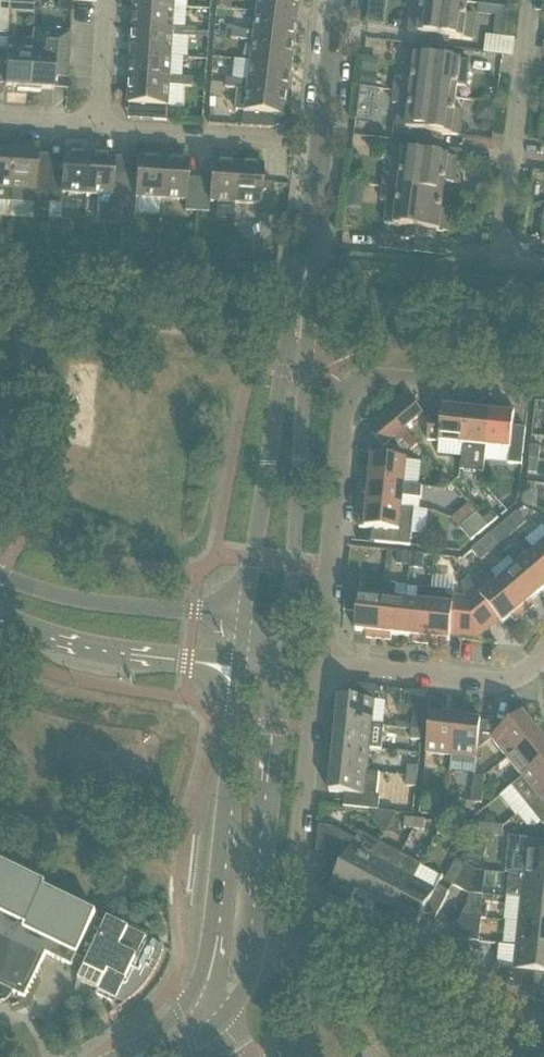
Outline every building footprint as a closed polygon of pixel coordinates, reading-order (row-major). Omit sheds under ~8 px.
[(8,35),(10,16),(11,0),(0,0),(0,35),(8,35)] [(30,0),(11,0),(10,16),(33,17),(34,0),(30,0)] [(300,0),(260,0),(259,13),(297,18),(300,0)] [(371,22),(387,24),(390,0),(373,0),(371,22)] [(445,1),(440,0),(423,0),(421,10),(412,9),(409,34),(432,37),(431,47),(439,49),(445,1)] [(466,15),(468,3),(445,1),(439,49),(448,50),(449,39),(472,42),(475,17),(466,15)] [(58,16),(70,17),(71,5),(59,5),(58,16)] [(173,33),(173,28),(174,8),(135,6),(134,30),(173,33)] [(294,43),(297,18),(259,13),(256,34),(245,32),(244,41),(255,43),(255,38),(294,43)] [(172,37),(184,38),(184,29),(173,28),(173,33),(134,30),(132,55),(171,58),(172,37)] [(196,39),(196,30),(184,29),(184,38),(196,39)] [(244,41),(245,32),(233,31),(232,40),(244,41)] [(54,68),(68,69),(70,34),(55,33),(55,39),(33,38),(34,32),(32,32),(32,42),(29,92),(41,93),(41,90),(53,91),(54,68)] [(291,67),(294,43),(255,38),(255,43),(252,63),(291,67)] [(29,92),(32,42),(15,41),(12,44),(11,52),(7,52),(4,88),(18,89),(18,91),(29,92)] [(433,97),(439,49),(431,47),(429,58),(406,56),(403,81),(396,80),(395,92),(433,97)] [(447,61),(448,50),(439,49),(433,97),(456,99),(457,87),(466,89),(470,63),(447,61)] [(170,82),(170,78),(171,58),(132,55),(131,80),(170,82)] [(364,58),(360,87),(374,89),(378,60),(364,58)] [(288,92),(291,67),(252,63),(250,83),(239,81),(237,90),(239,90),(249,92),(249,87),(288,92)] [(169,87),(181,88),(181,78),(170,78),(170,82),(131,80),(129,105),(155,107),(154,121),(167,122),(169,87)] [(193,88),(193,79),(181,78),(181,88),(193,88)] [(237,90),(239,81),(227,80),(226,89),(237,90)] [(285,117),(288,92),(249,87),(249,92),(239,90),(236,111),(243,112),(242,127),(274,129),(275,116),(285,117)] [(427,145),(433,97),(395,92),(393,104),(400,105),(397,130),(420,133),(419,143),(427,145)] [(463,113),(454,111),(456,99),(433,97),(427,145),(436,146),(437,135),(460,138),(463,113)] [(421,193),(427,145),(419,143),(417,154),(394,151),(392,174),(385,173),(383,188),(421,193)] [(435,157),(436,146),(427,145),(421,193),(444,195),(445,183),(454,185),(458,159),(435,157)] [(12,154),(0,153),(0,203),(10,203),(12,154)] [(36,176),(37,155),(12,154),(10,203),(34,205),(34,211),(44,212),(44,219),(46,219),(49,176),(36,176)] [(85,196),(88,157),(62,155),(61,177),(49,176),(47,203),(60,204),(60,194),(85,196)] [(88,157),(85,196),(98,197),(98,208),(122,209),(124,181),(112,180),(113,158),(88,157)] [(160,200),(162,162),(137,160),(136,182),(124,181),(122,209),(134,209),(135,199),(160,200)] [(188,163),(162,162),(160,200),(185,202),(184,212),(196,213),(198,185),(187,185),(188,163)] [(234,205),(237,166),(211,164),(210,186),(198,185),(196,213),(208,214),(209,203),(234,205)] [(262,168),(237,166),(234,205),(259,206),(259,217),(271,218),(273,190),(261,189),(262,168)] [(415,240),(421,193),(383,188),(382,200),(388,200),(385,226),(408,229),(407,239),(381,237),(379,250),(414,254),(415,240)] [(442,207),(444,195),(421,193),(415,240),(424,241),(425,231),(437,232),(448,234),(451,209),(442,207)] [(413,402),(392,418),(403,432),(424,416),(413,402)] [(463,445),(467,406),(455,404),(454,410),(443,409),(442,419),(430,418),(427,442),(463,445)] [(483,474),(486,448),(490,414),(479,413),(480,407),(467,406),(463,445),(460,471),(483,474)] [(513,428),(515,410),(501,409),(500,415),(490,414),(486,448),(510,450),(509,464),(522,466),(526,429),(513,428)] [(383,448),(403,432),(392,418),(372,434),(383,448)] [(539,461),(540,450),(531,449),(530,460),(539,461)] [(404,485),(407,461),(394,460),(372,458),(371,469),(365,469),(364,481),(404,485)] [(538,474),(539,461),(530,460),(529,474),(538,474)] [(422,487),(404,485),(364,481),(363,494),(369,495),(367,507),(401,511),(401,509),(403,497),(421,499),(422,487)] [(415,510),(404,509),(401,509),(401,511),(367,507),(366,516),(361,515),(359,529),(376,531),(375,543),(411,547),(415,510)] [(489,528),(499,519),(493,512),(483,520),(489,528)] [(472,542),(489,528),(483,520),(478,514),(461,529),(472,542)] [(478,546),(487,556),(518,531),(509,520),(478,546)] [(509,558),(519,571),(539,594),(543,590),(543,564),(537,556),(526,543),(509,558)] [(410,567),(411,554),(399,552),(397,565),(410,567)] [(426,555),(411,554),(410,567),(411,567),(411,570),(424,571),(426,555)] [(539,594),(519,571),(501,586),(525,614),(534,606),(531,601),(539,594)] [(378,640),(382,600),(362,598),(364,584),(348,582),(344,613),(357,614),(355,631),(366,633),(366,638),(378,640)] [(402,636),(406,602),(395,601),(397,585),(385,584),(383,600),(382,600),(378,640),(391,641),(392,635),(402,636)] [(525,614),(501,586),(484,600),(478,591),(466,601),(469,612),(477,638),(498,620),(502,625),(511,618),(515,622),(525,614)] [(425,644),(430,590),(420,589),(419,603),(406,602),(402,636),(413,637),(413,643),(425,644)] [(430,590),(425,644),(438,646),(438,640),(450,641),(450,635),(453,611),(469,612),(466,601),(454,600),(455,593),(430,590)] [(423,715),(426,693),(410,691),(408,710),(414,711),(412,730),(422,731),(423,715)] [(372,726),(375,702),(339,698),(337,722),(372,726)] [(502,730),(491,739),(507,759),(539,733),(522,713),(502,730)] [(452,757),(455,717),(450,716),(450,719),(430,716),(426,755),(452,757)] [(452,757),(450,773),(475,775),(477,760),(478,750),(481,723),(481,722),(461,720),(461,717),(455,717),(452,757)] [(337,722),(334,745),(370,749),(382,750),(384,727),(372,726),(337,722)] [(411,740),(421,741),(422,731),(412,730),(411,740)] [(539,733),(507,759),(523,778),(543,761),(543,740),(539,733)] [(367,773),(370,749),(334,745),(332,769),(367,773)] [(543,793),(543,761),(523,778),(511,787),(527,807),(538,798),(543,793)] [(417,778),(418,767),(409,767),(408,777),(417,778)] [(378,774),(367,773),(332,769),(329,793),(345,795),(344,808),(372,811),(378,812),(380,797),(376,796),(378,774)] [(483,791),(484,777),(475,776),(473,790),(483,791)] [(416,788),(417,778),(408,777),(406,787),(416,788)] [(482,805),(483,791),(473,790),(472,804),(482,805)] [(538,798),(527,807),(543,826),(543,825),(543,793),(538,798)] [(445,817),(446,807),(432,806),(431,815),(445,817)] [(459,818),(460,808),(446,807),(445,817),(459,818)] [(397,814),(378,812),(372,811),(371,815),(382,833),(386,835),(397,814)] [(414,830),(415,820),(405,819),(404,829),(414,830)] [(424,831),(425,821),(415,820),(414,830),(424,831)] [(489,835),(490,826),(476,824),(475,834),(489,835)] [(502,837),(503,827),(490,826),(489,835),(502,837)] [(317,846),(316,857),(339,869),(329,888),(351,900),(357,890),(356,890),(373,858),(353,847),(356,841),(351,839),(332,829),(319,827),(317,846)] [(508,863),(525,865),(524,876),(524,877),(543,879),(543,841),(531,840),(510,837),(510,844),(508,863)] [(376,901),(401,855),(381,844),(373,858),(356,890),(357,890),(376,901)] [(421,867),(422,866),(401,855),(376,901),(397,911),(397,912),(414,880),(421,867)] [(453,887),(465,864),(456,860),(445,883),(453,887)] [(25,998),(46,954),(72,966),(76,957),(94,919),(96,915),(44,890),(46,886),(0,864),(0,986),(25,998)] [(478,872),(465,864),(453,887),(469,895),(484,896),(486,872),(478,872)] [(524,877),(524,876),(511,875),(508,898),(521,899),(521,900),(543,902),(543,879),(524,877)] [(397,911),(392,921),(414,933),(424,914),(435,920),(446,901),(447,897),(449,892),(438,886),(435,891),(414,880),(397,912),(397,911)] [(483,906),(484,896),(469,895),(468,904),(461,917),(482,919),(487,920),(488,906),(483,906)] [(521,900),(519,923),(543,926),(543,902),(521,900)] [(480,943),(482,919),(461,917),(455,929),(454,940),(480,943)] [(161,958),(164,948),(164,947),(147,939),(149,935),(129,926),(127,930),(108,920),(105,925),(94,919),(76,957),(87,963),(78,982),(97,992),(95,996),(115,1005),(117,1001),(124,1005),(109,1017),(112,1021),(113,1021),(110,1017),(133,999),(140,992),(147,984),(153,976),(157,967),(161,958)] [(519,923),(516,947),(543,949),(543,926),(519,923)] [(491,979),(536,1002),(539,974),(543,974),(543,949),(516,947),(514,970),(497,968),(492,978),(491,979)]
